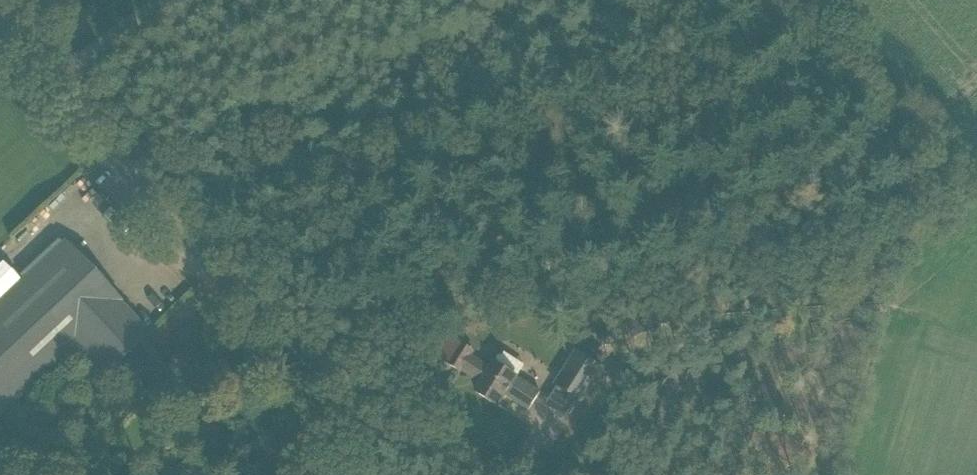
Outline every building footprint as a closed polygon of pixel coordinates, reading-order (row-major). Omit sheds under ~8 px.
[(79,0),(60,0),(68,10),(79,0)] [(121,303),(121,302),(64,241),(0,301),(0,416),(71,350),(99,379),(113,366),(131,385),(137,379),(153,394),(156,392),(176,412),(195,392),(210,379),(195,363),(198,360),(185,347),(166,365),(142,339),(148,333),(121,303)] [(450,336),(438,357),(460,371),(462,369),(482,382),(476,392),(498,406),(505,394),(528,410),(540,392),(494,363),(490,369),(470,357),(474,351),(450,336)] [(581,402),(603,368),(576,351),(554,384),(581,402)] [(117,403),(115,405),(121,412),(124,409),(127,406),(121,399),(117,403)]
